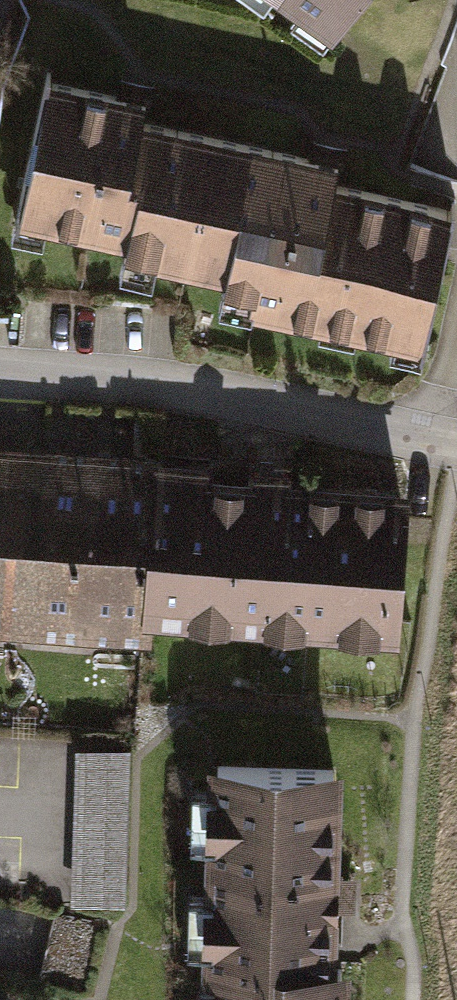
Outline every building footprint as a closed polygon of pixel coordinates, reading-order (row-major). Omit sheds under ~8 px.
[(327,31),(350,0),(285,0),(327,31)] [(153,255),(228,271),(253,148),(140,123),(144,103),(44,82),(20,197),(47,202),(44,218),(156,242),(153,255)] [(337,164),(253,148),(228,271),(255,276),(250,303),(324,318),(328,303),(337,297),(360,301),(355,326),(397,334),(401,315),(430,321),(452,209),(333,186),(337,164)] [(39,626),(53,452),(0,448),(0,623),(39,626)] [(39,626),(102,631),(117,457),(53,452),(39,626)] [(102,631),(162,636),(163,617),(176,462),(117,457),(102,631)] [(163,617),(394,636),(405,497),(249,485),(250,470),(176,464),(163,617)] [(127,745),(74,745),(73,901),(125,902),(127,745)] [(200,758),(195,969),(213,970),(336,972),(341,761),(200,758)] [(212,999),(353,999),(353,973),(336,972),(213,970),(212,999)]
